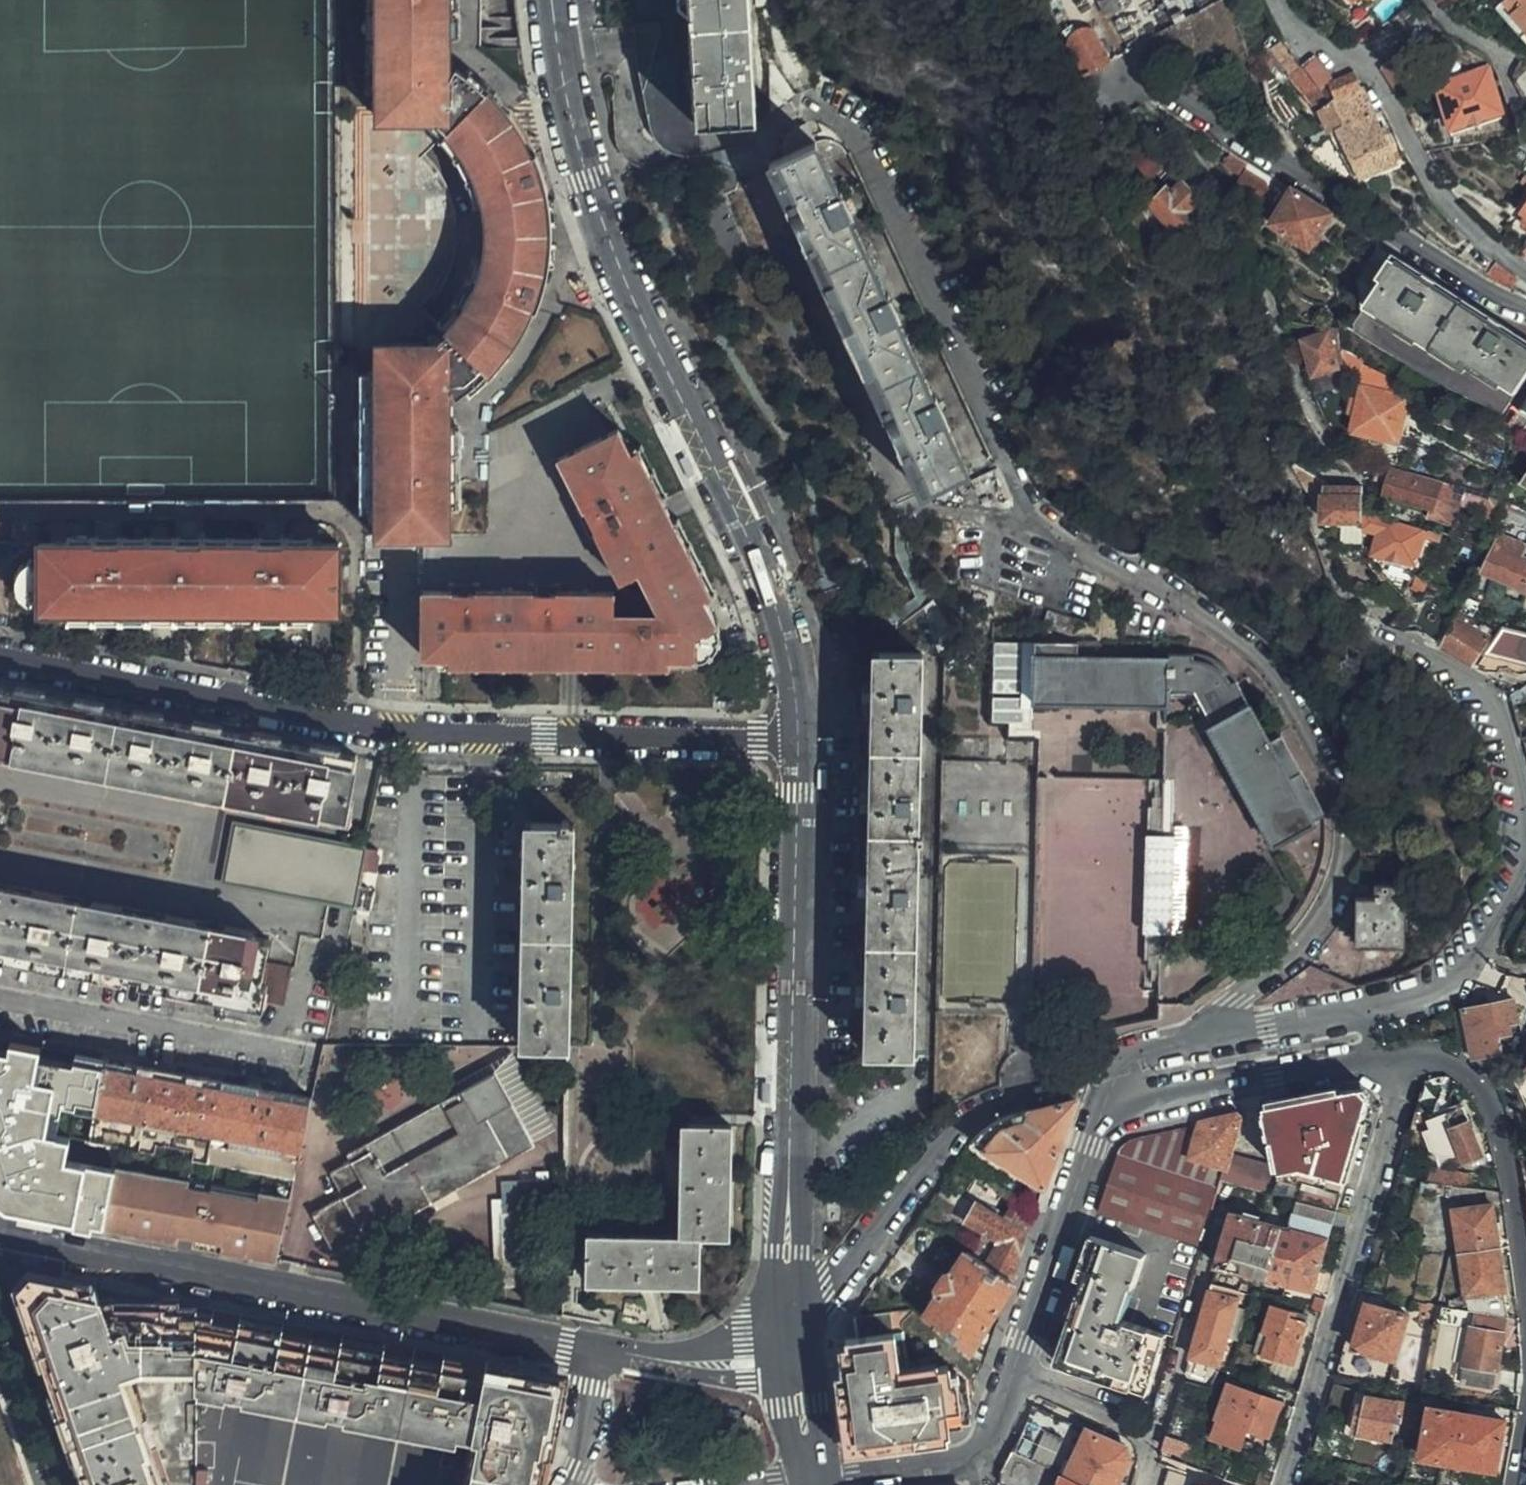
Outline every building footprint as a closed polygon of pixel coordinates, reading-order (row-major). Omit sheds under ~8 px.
[(366,68),(378,68),(378,0),(366,0),(366,68)] [(441,70),(442,65),(447,65),(447,38),(447,0),(378,0),(378,68),(441,70)] [(447,38),(459,38),(458,0),(447,0),(447,38)] [(640,56),(644,89),(651,122),(653,127),(700,125),(692,0),(635,0),(640,56)] [(700,125),(757,123),(750,0),(692,0),(700,125)] [(1120,1),(1110,9),(1141,26),(1147,15),(1156,27),(1164,12),(1142,0),(1117,0),(1120,1)] [(1364,10),(1374,0),(1354,0),(1364,10)] [(1502,4),(1525,31),(1525,0),(1507,0),(1502,4)] [(1074,28),(1067,41),(1087,76),(1110,62),(1091,28),(1087,26),(1078,26),(1074,28)] [(1303,63),(1319,86),(1332,76),(1316,53),(1303,63)] [(1334,101),(1333,99),(1329,100),(1319,86),(1303,63),(1297,55),(1277,58),(1320,117),(1338,110),(1334,101)] [(1500,113),(1487,64),(1429,90),(1443,142),(1464,139),(1500,113)] [(379,508),(379,539),(448,539),(447,506),(447,425),(446,396),(441,397),(441,388),(446,388),(456,394),(464,390),(474,383),(478,379),(488,370),(496,361),(500,356),(506,346),(519,328),(529,307),(536,310),(543,290),(549,263),(550,250),(551,234),(550,219),(549,207),(548,198),(543,177),(536,153),(527,154),(516,129),(509,117),(507,114),(504,110),(496,100),(484,89),(473,79),(463,72),(460,69),(456,66),(454,70),(448,77),(441,73),(441,70),(378,68),(378,92),(378,117),(421,118),(426,115),(439,124),(447,131),(456,142),(465,153),(472,165),(478,177),(482,188),(483,202),(492,201),(493,209),(495,220),(496,231),(496,241),(495,252),(494,258),(484,258),(483,266),(482,273),(478,286),(472,298),(468,306),(459,319),(452,327),(446,332),(424,349),(420,343),(379,344),(379,371),(379,508)] [(468,67),(465,70),(463,72),(473,79),(484,89),(496,100),(504,110),(507,114),(511,110),(495,89),(485,79),(468,67)] [(1525,67),(1517,77),(1525,95),(1525,68),(1525,67)] [(378,68),(366,68),(365,91),(378,92),(378,68)] [(1358,85),(1352,70),(1326,81),(1333,96),(1358,85)] [(1361,88),(1334,101),(1338,110),(1347,131),(1337,135),(1359,184),(1397,166),(1361,88)] [(1338,110),(1320,117),(1330,138),(1337,135),(1347,131),(1338,110)] [(700,125),(653,127),(655,131),(656,136),(661,144),(672,154),(684,157),(697,157),(703,156),(700,125)] [(968,473),(808,125),(787,135),(795,155),(785,160),(934,487),(968,473)] [(456,142),(447,131),(437,139),(453,157),(462,171),(469,186),(472,197),(472,203),(483,202),(482,188),(478,177),(472,165),(465,153),(456,142)] [(1165,164),(1147,143),(1131,156),(1150,177),(1165,164)] [(1248,163),(1231,153),(1228,166),(1241,178),(1244,171),(1248,163)] [(1244,171),(1241,178),(1236,187),(1271,225),(1279,211),(1266,198),(1270,192),(1267,185),(1244,171)] [(1205,209),(1174,175),(1162,184),(1166,189),(1150,203),(1177,232),(1205,209)] [(1315,237),(1329,214),(1291,190),(1279,211),(1271,225),(1270,226),(1307,249),(1308,246),(1315,237)] [(495,220),(493,209),(486,209),(487,250),(495,252),(496,241),(496,231),(495,220)] [(1320,241),(1315,237),(1308,246),(1314,250),(1320,241)] [(483,266),(484,258),(473,255),(471,264),(459,293),(447,311),(437,321),(446,332),(452,327),(459,319),(468,306),(472,298),(478,286),(482,273),(483,266)] [(1525,385),(1525,343),(1392,258),(1379,279),(1384,282),(1367,309),(1434,353),(1436,351),(1491,385),(1492,382),(1519,398),(1524,390),(1525,385)] [(1499,287),(1513,293),(1520,284),(1495,267),(1487,280),(1499,287)] [(1340,370),(1327,335),(1304,345),(1315,378),(1340,370)] [(474,383),(464,390),(467,395),(481,384),(499,366),(511,350),(506,346),(500,356),(496,361),(488,370),(478,379),(474,383)] [(366,508),(379,508),(379,371),(365,371),(366,508)] [(498,419),(469,541),(406,540),(406,593),(596,596),(618,576),(563,448),(612,427),(591,378),(590,377),(498,419)] [(1398,444),(1408,400),(1362,388),(1353,433),(1398,444)] [(626,422),(612,427),(563,448),(618,576),(637,568),(647,564),(673,628),(597,627),(597,615),(596,596),(406,593),(406,658),(431,659),(544,660),(569,659),(659,660),(695,661),(702,657),(708,650),(712,639),(711,631),(700,602),(667,523),(659,502),(636,447),(626,422)] [(447,425),(447,506),(460,506),(459,425),(447,425)] [(636,447),(659,502),(671,497),(647,443),(636,447)] [(1308,494),(1327,485),(1296,466),(1293,468),(1301,483),(1308,494)] [(1409,475),(1393,471),(1386,495),(1430,509),(1435,511),(1442,485),(1409,475)] [(1322,521),(1324,524),(1327,523),(1328,487),(1327,485),(1308,494),(1315,506),(1322,521)] [(1435,511),(1430,509),(1427,519),(1452,527),(1463,492),(1442,485),(1435,511)] [(1327,523),(1365,524),(1366,513),(1366,489),(1328,487),(1327,523)] [(1505,507),(1491,500),(1486,499),(1478,524),(1496,530),(1505,507)] [(1365,524),(1365,533),(1376,534),(1377,555),(1416,564),(1424,540),(1440,545),(1442,536),(1374,514),(1366,513),(1365,524)] [(667,523),(700,602),(711,597),(678,517),(667,523)] [(1500,535),(1494,550),(1525,564),(1525,546),(1500,535)] [(38,602),(44,548),(40,548),(40,571),(27,570),(27,602),(38,602)] [(68,549),(44,548),(38,602),(40,602),(39,616),(68,616),(312,617),(336,618),(337,550),(313,550),(68,549)] [(1494,550),(1484,572),(1525,591),(1525,564),(1494,550)] [(658,616),(597,615),(597,627),(673,628),(647,564),(637,568),(658,616)] [(1435,608),(1423,634),(1444,649),(1455,624),(1458,617),(1435,608)] [(312,617),(68,616),(68,626),(312,627),(312,617)] [(1461,659),(1473,668),(1491,641),(1455,624),(1444,649),(1461,659)] [(1504,678),(1515,663),(1525,666),(1525,639),(1506,633),(1477,670),(1483,674),(1503,677),(1504,678)] [(1287,753),(1278,737),(1269,742),(1235,684),(1232,684),(1226,678),(1218,672),(1207,667),(1196,662),(1196,660),(1168,659),(1168,665),(1094,664),(1095,648),(1078,647),(1079,645),(1039,644),(1038,705),(1168,708),(1168,703),(1189,703),(1274,849),(1324,820),(1287,753)] [(911,1056),(921,654),(870,654),(864,1025),(868,1026),(868,1054),(911,1056)] [(544,660),(431,659),(430,673),(543,673),(544,660)] [(659,660),(569,659),(569,674),(659,675),(659,660)] [(1028,723),(1029,677),(997,676),(996,722),(1028,723)] [(1,689),(0,694),(0,751),(342,817),(353,758),(1,689)] [(944,759),(942,893),(972,893),(972,914),(950,914),(950,923),(976,923),(976,933),(1009,933),(1010,854),(1025,854),(1026,819),(1013,819),(1014,797),(1019,797),(1020,761),(944,759)] [(524,1026),(524,1048),(567,1048),(572,826),(530,824),(529,843),(521,842),(518,1026),(524,1026)] [(222,882),(353,907),(364,850),(231,825),(222,882)] [(1187,931),(1186,825),(1146,826),(1147,931),(1187,931)] [(1399,950),(1402,891),(1374,888),(1373,903),(1356,902),(1355,948),(1399,950)] [(279,1003),(286,965),(261,960),(264,940),(0,891),(0,952),(279,1003)] [(1490,988),(1472,992),(1472,1007),(1493,1003),(1490,988)] [(1514,1004),(1503,1006),(1472,1011),(1463,1013),(1472,1061),(1478,1066),(1487,1078),(1497,1070),(1505,1059),(1502,1039),(1510,1037),(1508,1026),(1519,1025),(1514,1004)] [(0,1039),(0,1204),(7,1209),(103,1228),(113,1169),(118,1144),(90,1139),(103,1059),(0,1039)] [(153,1067),(103,1059),(90,1139),(118,1144),(138,1148),(153,1067)] [(208,1161),(222,1080),(153,1067),(138,1148),(208,1161)] [(429,1200),(532,1145),(491,1075),(345,1154),(347,1160),(325,1171),(337,1195),(305,1211),(330,1254),(361,1237),(366,1245),(433,1209),(429,1200)] [(293,1177),(310,1097),(222,1080),(208,1161),(293,1177)] [(1281,1176),(1227,1162),(1224,1170),(1220,1184),(1266,1196),(1296,1204),(1334,1214),(1364,1112),(1350,1090),(1264,1110),(1281,1176)] [(1482,1160),(1464,1109),(1446,1115),(1465,1167),(1482,1160)] [(976,1152),(1048,1198),(1077,1112),(1013,1127),(999,1134),(988,1141),(976,1152)] [(1227,1162),(1239,1121),(1232,1118),(1199,1125),(1189,1161),(1224,1170),(1227,1162)] [(729,1123),(688,1124),(687,1154),(681,1155),(680,1204),(686,1205),(686,1234),(584,1233),(584,1277),(696,1278),(696,1236),(728,1236),(729,1123)] [(138,1148),(118,1144),(113,1169),(186,1182),(185,1187),(255,1199),(256,1196),(289,1201),(293,1177),(208,1161),(138,1148)] [(1213,1189),(1115,1160),(1095,1216),(1196,1250),(1213,1189)] [(186,1182),(113,1169),(103,1228),(140,1235),(175,1242),(177,1235),(201,1239),(200,1247),(276,1261),(289,1201),(256,1196),(255,1199),(185,1187),(186,1182)] [(1344,1234),(1349,1219),(1334,1214),(1296,1204),(1288,1232),(1259,1224),(1266,1196),(1220,1184),(1200,1252),(1219,1257),(1215,1269),(1242,1276),(1311,1294),(1328,1232),(1344,1234)] [(1007,1282),(1010,1283),(1025,1238),(972,1207),(962,1225),(995,1246),(983,1267),(1007,1282)] [(1459,1256),(1497,1251),(1490,1209),(1454,1215),(1459,1256)] [(537,1282),(533,1211),(498,1213),(502,1284),(537,1282)] [(1170,1347),(1130,1332),(1150,1267),(1099,1249),(1083,1290),(1087,1292),(1060,1369),(1151,1403),(1170,1347)] [(1467,1313),(1509,1322),(1497,1251),(1459,1256),(1467,1313)] [(965,1354),(1007,1282),(983,1267),(962,1254),(921,1318),(963,1353),(965,1354)] [(1203,1381),(1208,1366),(1217,1369),(1242,1276),(1215,1269),(1184,1375),(1203,1381)] [(196,1307),(38,1277),(21,1296),(85,1484),(194,1484),(196,1307)] [(1405,1319),(1357,1306),(1344,1348),(1392,1363),(1405,1319)] [(196,1307),(194,1484),(530,1484),(538,1455),(540,1456),(553,1395),(547,1394),(550,1377),(196,1307)] [(968,1409),(972,1396),(963,1353),(921,1318),(910,1310),(852,1315),(833,1349),(834,1357),(843,1430),(863,1429),(864,1449),(909,1442),(909,1440),(938,1437),(937,1424),(954,1423),(953,1410),(968,1409)] [(1290,1367),(1306,1320),(1271,1310),(1262,1336),(1268,1338),(1262,1358),(1290,1367)] [(1492,1392),(1504,1327),(1473,1320),(1460,1385),(1492,1392)] [(1292,1408),(1296,1395),(1261,1383),(1256,1397),(1227,1388),(1216,1423),(1267,1440),(1280,1404),(1292,1408)] [(1182,1385),(1162,1453),(1188,1461),(1192,1445),(1187,1444),(1207,1394),(1182,1385)] [(1391,1441),(1398,1406),(1366,1401),(1364,1410),(1358,1435),(1391,1441)] [(1029,1408),(1026,1423),(1001,1470),(998,1484),(1061,1484),(1064,1478),(1079,1484),(1121,1484),(1127,1472),(1126,1468),(1128,1461),(1124,1451),(1029,1408)] [(1364,1410),(1357,1409),(1351,1433),(1358,1435),(1364,1410)] [(1494,1474),(1505,1425),(1431,1412),(1422,1461),(1494,1474)] [(1164,1484),(1198,1484),(1168,1472),(1164,1484)]
